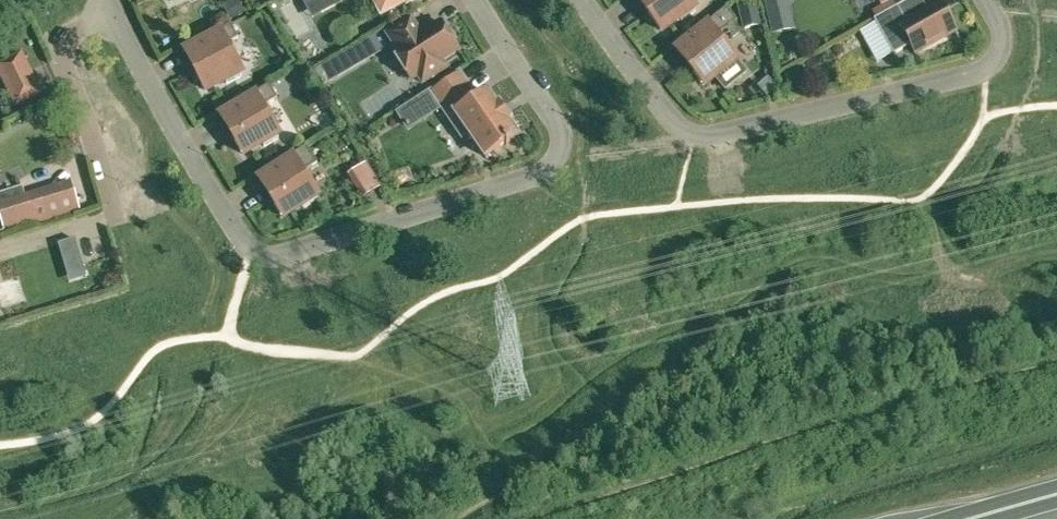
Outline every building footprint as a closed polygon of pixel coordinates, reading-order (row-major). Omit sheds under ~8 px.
[(221,4),(231,21),(246,13),(238,0),(228,0),(221,4)] [(386,15),(414,0),(378,0),(386,15)] [(647,13),(660,30),(678,17),(681,21),(695,11),(692,7),(694,5),(690,0),(638,0),(647,13)] [(746,28),(761,24),(755,0),(750,0),(738,3),(744,28),(746,28)] [(767,17),(786,12),(784,7),(788,4),(787,0),(763,0),(767,14),(767,17)] [(904,20),(897,6),(873,19),(893,54),(910,45),(915,53),(955,31),(938,1),(904,20)] [(737,20),(726,7),(674,48),(702,84),(712,76),(724,91),(747,73),(735,58),(717,36),(737,20)] [(441,60),(458,49),(440,22),(421,34),(411,18),(387,33),(397,49),(393,51),(411,79),(417,75),(422,83),(446,68),(441,60)] [(220,29),(185,48),(183,49),(204,89),(224,79),(226,83),(241,75),(239,71),(241,70),(227,43),(238,38),(231,24),(220,29)] [(5,84),(16,105),(41,93),(21,53),(0,63),(0,74),(5,84)] [(324,86),(346,73),(337,58),(315,70),(324,86)] [(805,85),(799,69),(785,73),(790,90),(805,85)] [(432,92),(450,118),(462,136),(468,132),(485,156),(505,143),(506,145),(510,142),(509,140),(516,136),(505,120),(508,119),(498,105),(496,107),(485,91),(476,98),(459,73),(432,92)] [(219,114),(231,135),(242,153),(261,142),(264,146),(278,138),(276,133),(278,132),(263,106),(277,98),(269,84),(255,93),(219,114)] [(306,146),(259,176),(257,177),(282,216),(301,204),(303,208),(317,199),(315,195),(317,193),(303,172),(317,163),(306,146)] [(353,172),(367,194),(380,186),(366,163),(353,172)] [(79,209),(73,187),(55,192),(62,214),(34,222),(27,202),(28,201),(27,201),(27,202),(33,222),(79,209)] [(55,192),(28,201),(27,202),(34,222),(62,214),(55,192)] [(25,194),(0,201),(0,217),(4,231),(33,222),(27,202),(27,201),(25,194)]
